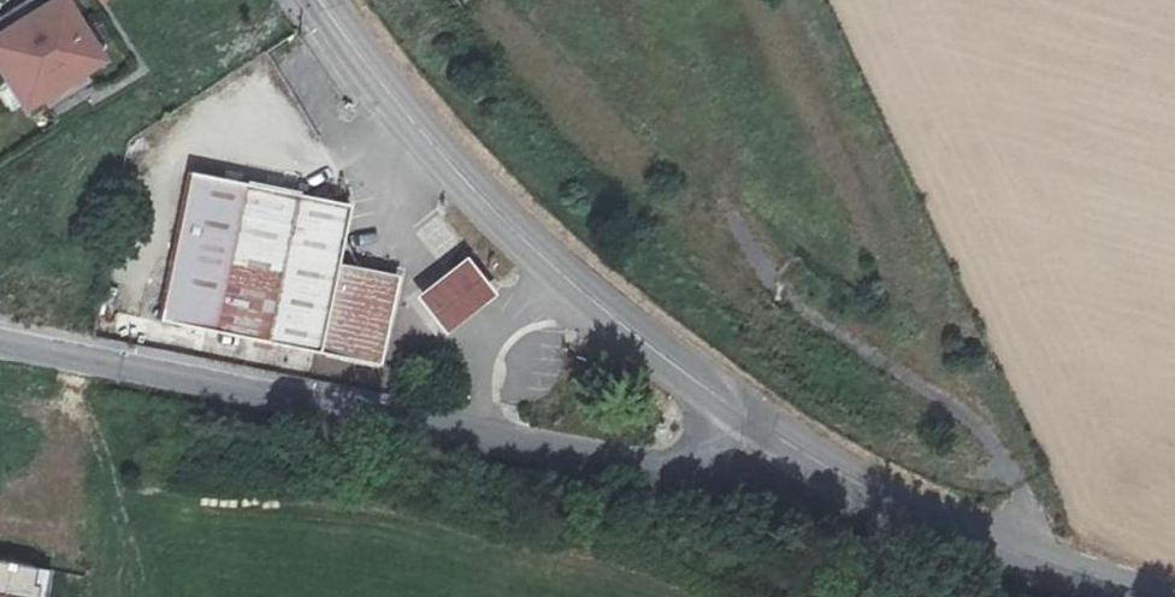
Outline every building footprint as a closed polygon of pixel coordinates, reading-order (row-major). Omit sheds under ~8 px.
[(0,30),(0,67),(25,106),(102,57),(66,0),(49,0),(0,30)] [(353,199),(201,169),(170,321),(385,364),(402,275),(342,263),(353,199)] [(443,334),(497,299),(472,260),(417,295),(443,334)]
